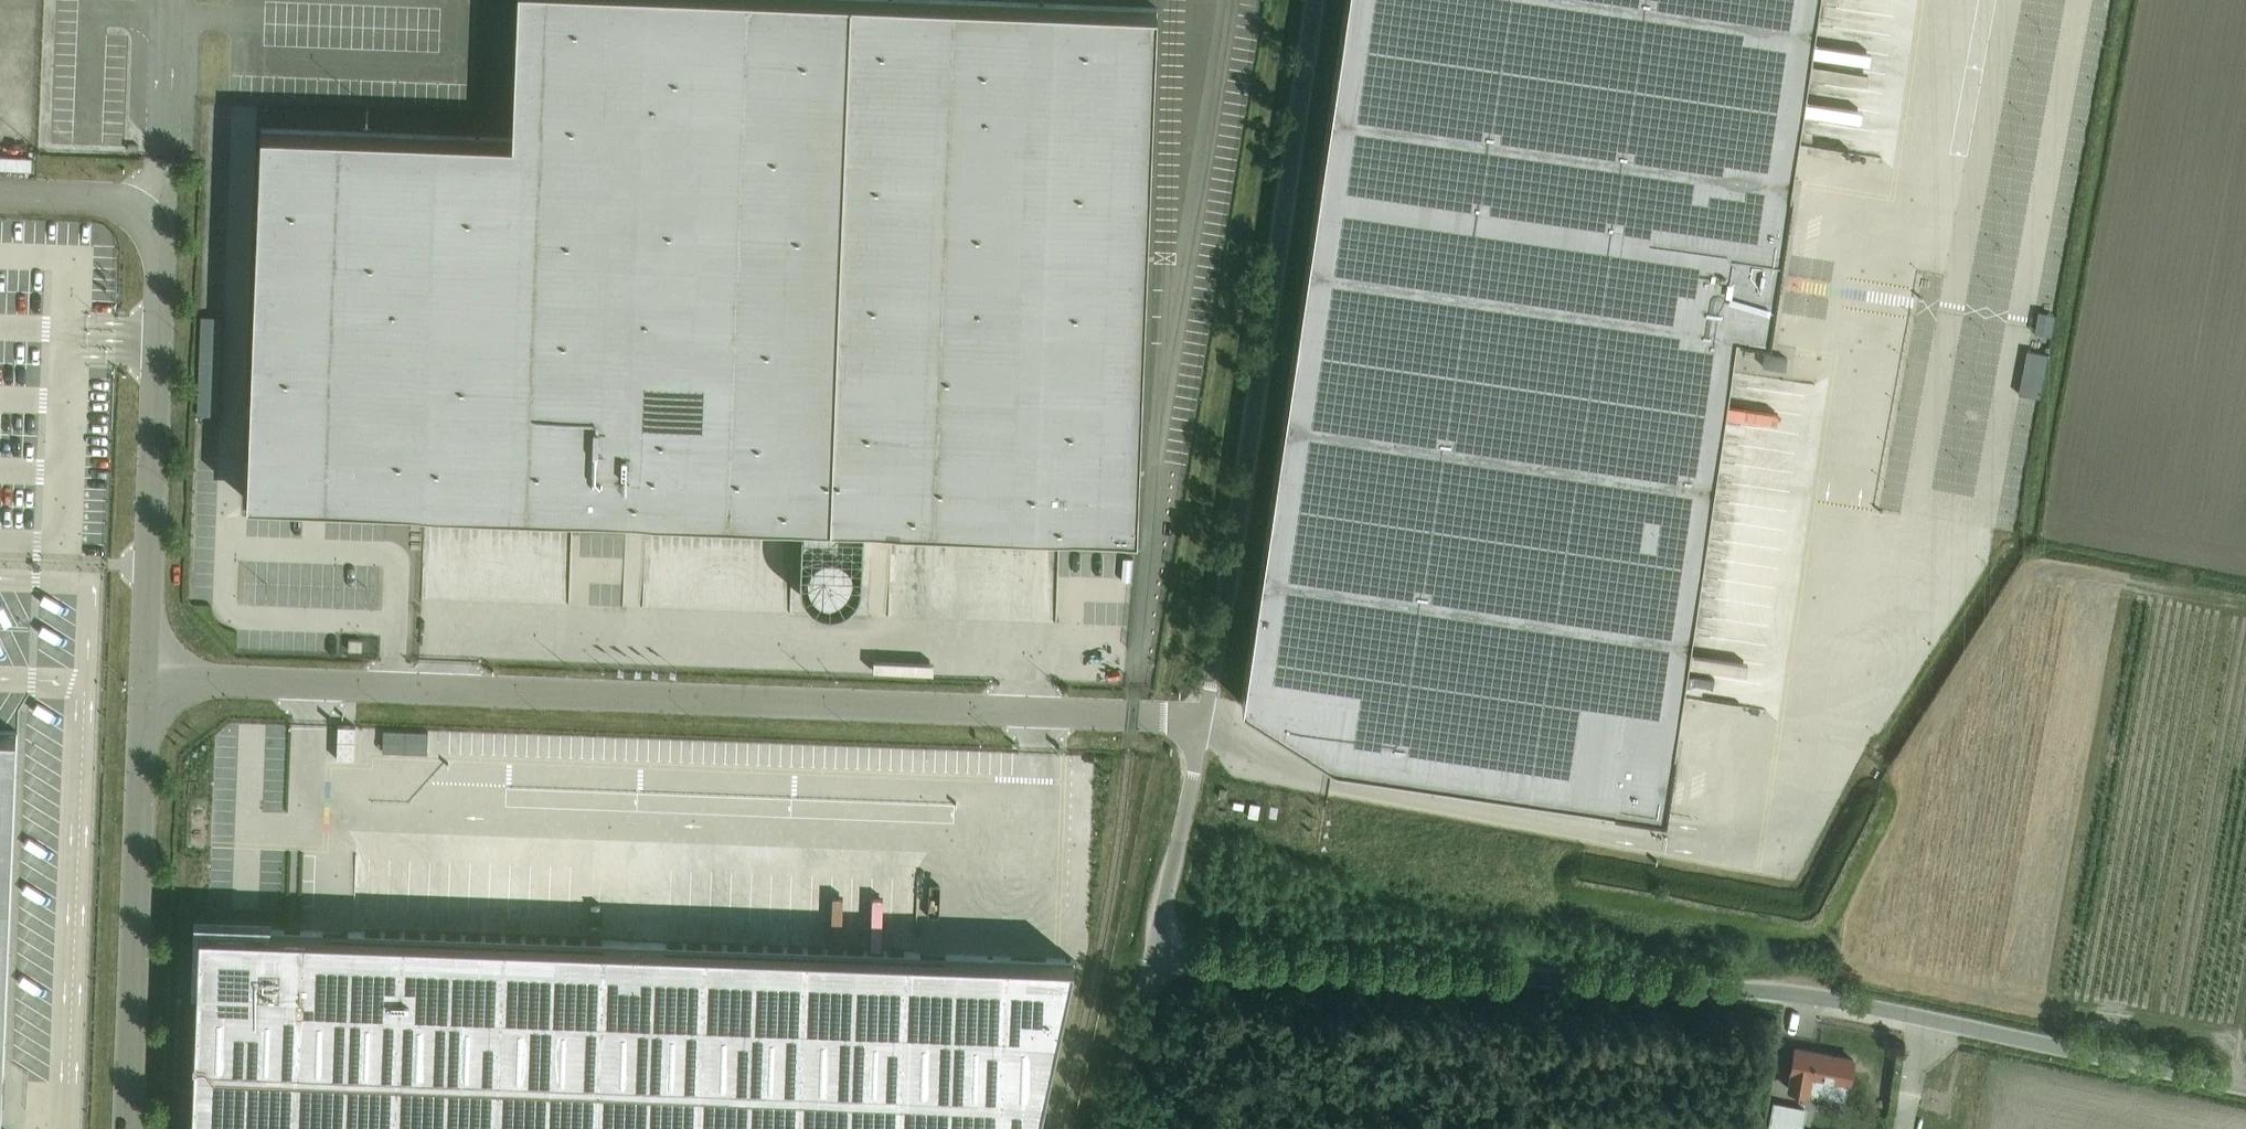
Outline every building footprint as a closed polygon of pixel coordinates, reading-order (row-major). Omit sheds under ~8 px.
[(247,498),(1136,532),(1155,7),(985,0),(517,0),(512,137),(261,127),(247,498)] [(1240,701),(1250,707),(1331,759),(1612,801),(1612,802),(1664,810),(1667,786),(1656,785),(1658,769),(1669,771),(1674,742),(1673,742),(1734,329),(1767,334),(1774,289),(1776,274),(1783,229),(1772,228),(1774,213),(1785,214),(1789,186),(1788,185),(1816,0),(1345,0),(1246,661),(1244,678),(1240,701)] [(337,723),(335,755),(353,756),(355,724),(337,723)] [(1,1107),(2,1079),(3,1079),(17,730),(0,730),(0,1106),(1,1107)] [(191,1128),(1036,1128),(1073,958),(300,929),(299,937),(284,936),(284,928),(264,927),(264,924),(199,921),(197,980),(191,1128)] [(1852,1058),(1795,1047),(1787,1087),(1844,1098),(1852,1058)] [(1773,1104),(1769,1103),(1765,1128),(1785,1128),(1789,1107),(1773,1104)]
